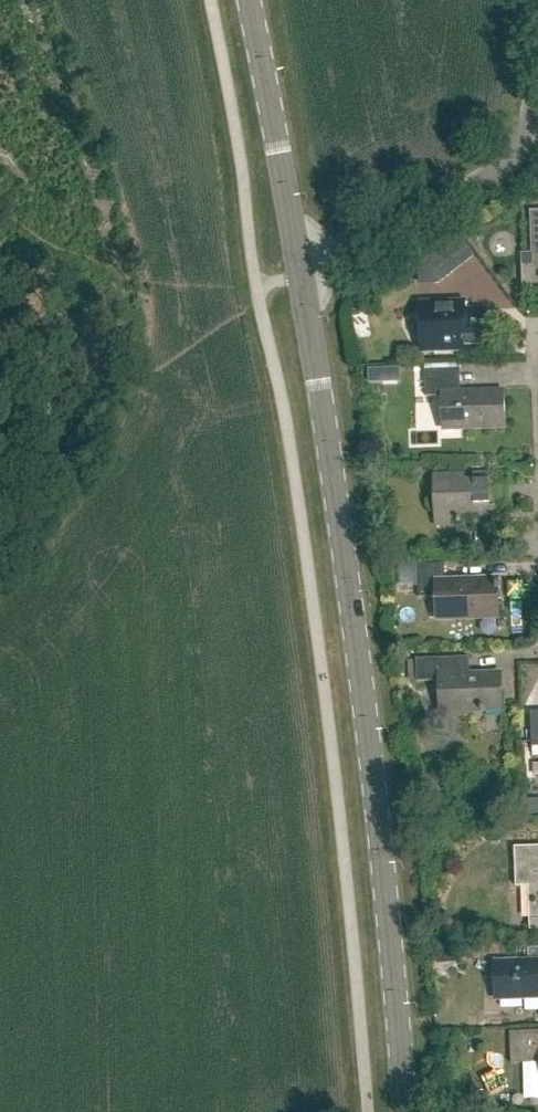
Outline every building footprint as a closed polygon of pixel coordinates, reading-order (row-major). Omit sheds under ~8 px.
[(532,211),(534,265),(523,265),(524,293),(537,292),(537,211),(532,211)] [(445,250),(459,267),(478,252),(464,234),(445,250)] [(465,301),(419,302),(421,352),(486,350),(485,330),(466,331),(465,308),(465,301)] [(461,392),(460,369),(425,370),(426,397),(442,397),(443,412),(445,412),(446,431),(505,429),(503,390),(461,392)] [(490,483),(489,475),(435,476),(436,525),(496,524),(496,509),(490,509),(490,504),(506,503),(505,483),(490,483)] [(445,580),(445,563),(418,564),(419,598),(436,597),(437,621),(499,619),(498,578),(445,580)] [(459,674),(459,657),(416,658),(417,681),(439,680),(440,713),(503,711),(502,672),(459,674)] [(515,848),(517,887),(529,886),(530,931),(537,931),(537,847),(515,848)] [(528,947),(528,959),(498,960),(500,1000),(537,999),(537,947),(528,947)] [(511,1031),(512,1058),(537,1057),(537,1030),(511,1031)]
